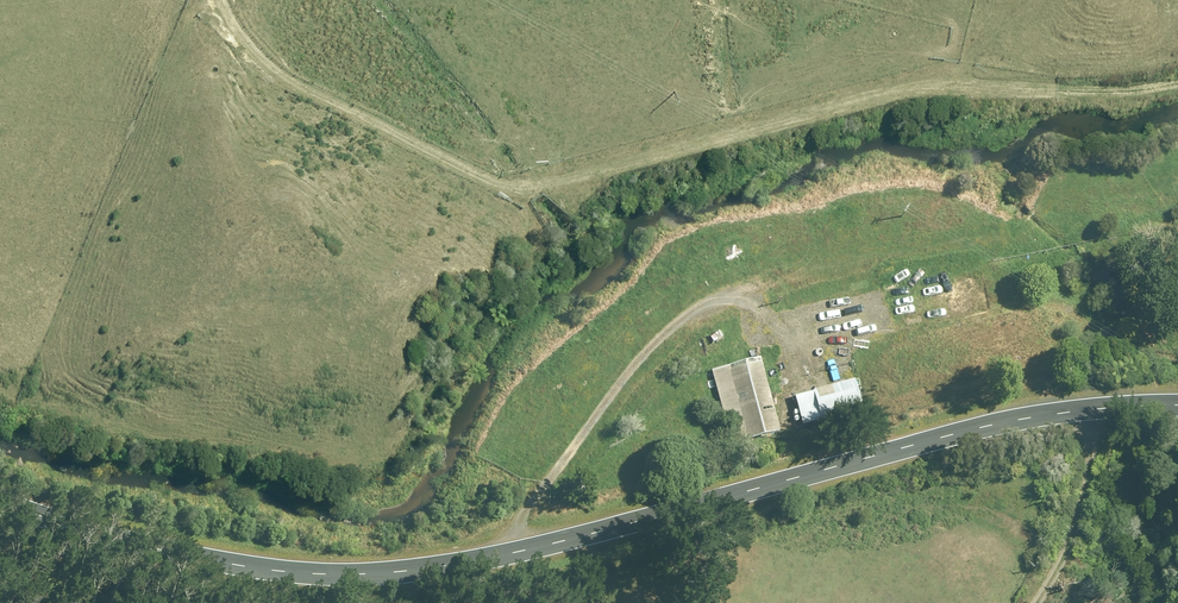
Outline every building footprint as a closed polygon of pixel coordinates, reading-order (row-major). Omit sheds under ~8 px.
[(762,356),(710,368),(727,439),(778,427),(762,356)] [(801,426),(861,410),(853,382),(793,397),(801,426)]
